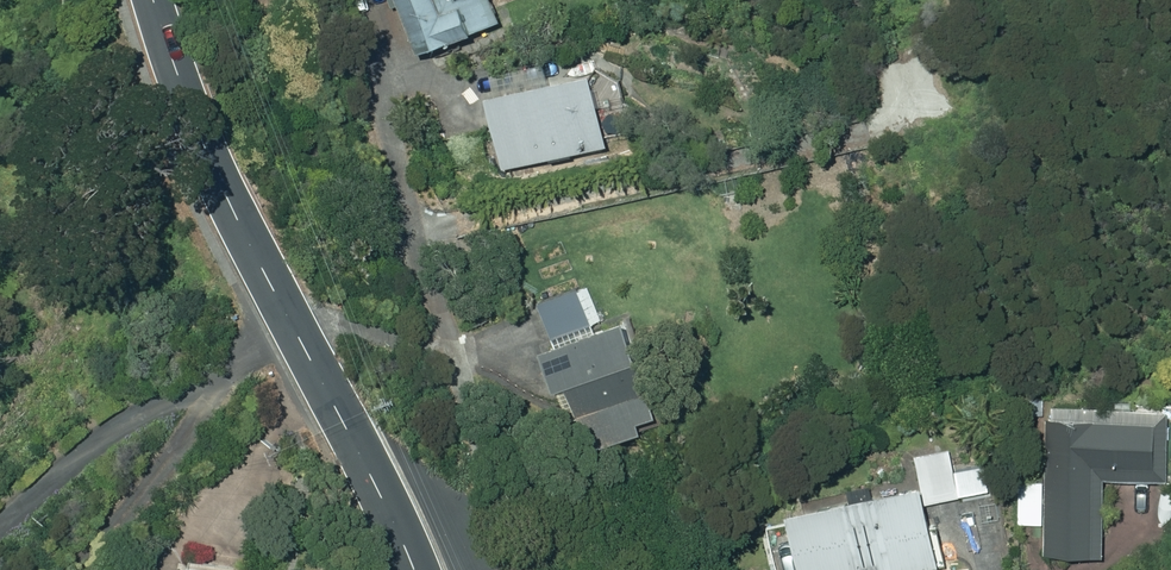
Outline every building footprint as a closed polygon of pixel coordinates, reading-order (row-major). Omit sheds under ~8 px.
[(429,45),(514,13),(509,0),(411,0),(429,45)] [(498,88),(513,160),(620,137),(605,66),(498,88)] [(735,138),(750,138),(750,123),(735,123),(735,138)] [(603,323),(587,282),(543,300),(559,342),(553,344),(568,381),(581,376),(607,442),(695,405),(680,369),(668,374),(641,307),(603,323)] [(1117,472),(1170,472),(1170,402),(1058,401),(1054,478),(1030,478),(1029,520),(1052,520),(1051,551),(1116,551),(1117,472)] [(812,569),(865,569),(866,569),(904,569),(953,559),(936,478),(797,508),(812,569)]
